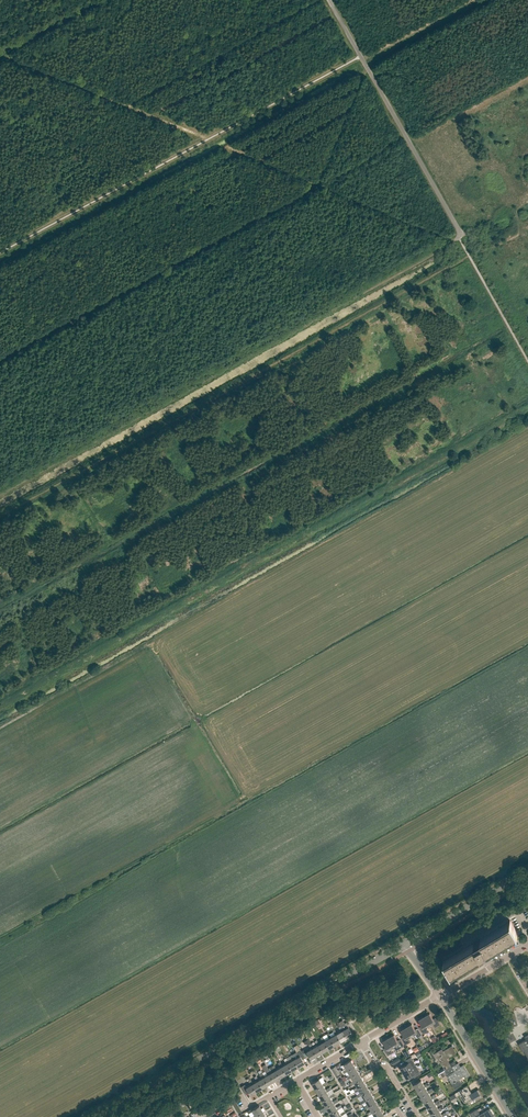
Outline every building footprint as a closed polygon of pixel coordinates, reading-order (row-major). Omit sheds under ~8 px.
[(451,972),(482,954),(482,955),(490,954),(488,950),(518,932),(510,919),(444,959),(451,972)] [(430,1013),(424,1016),(430,1026),(433,1024),(435,1027),(440,1024),(436,1018),(434,1019),(430,1013)] [(430,1026),(424,1016),(419,1019),(423,1026),(420,1028),(423,1034),(428,1031),(427,1028),(430,1026)] [(352,1033),(348,1026),(349,1026),(346,1022),(340,1025),(343,1029),(342,1030),(346,1037),(352,1033)] [(412,1023),(406,1027),(412,1036),(415,1034),(417,1038),(422,1034),(419,1028),(416,1030),(412,1023)] [(342,1030),(343,1029),(340,1025),(338,1026),(340,1031),(337,1033),(336,1033),(340,1041),(346,1037),(342,1030)] [(412,1036),(406,1027),(401,1030),(405,1037),(402,1039),(405,1044),(410,1041),(409,1038),(412,1036)] [(336,1033),(337,1033),(334,1029),(332,1030),(335,1034),(331,1036),(330,1037),(334,1044),(340,1041),(336,1033)] [(448,1030),(437,1036),(439,1039),(449,1033),(448,1030)] [(330,1037),(331,1036),(328,1032),(326,1033),(329,1038),(325,1040),(324,1041),(328,1048),(334,1044),(330,1037)] [(394,1034),(388,1038),(394,1047),(396,1050),(399,1048),(404,1045),(401,1039),(398,1041),(394,1034)] [(518,1043),(523,1051),(524,1050),(527,1056),(527,1034),(525,1036),(526,1039),(518,1043)] [(324,1041),(325,1040),(322,1036),(320,1037),(323,1041),(319,1044),(318,1044),(322,1051),(328,1048),(324,1041)] [(394,1047),(388,1038),(383,1041),(387,1048),(384,1049),(387,1055),(393,1052),(391,1049),(394,1047)] [(318,1044),(319,1044),(316,1039),(314,1041),(317,1045),(313,1047),(312,1048),(316,1055),(322,1051),(318,1044)] [(312,1048),(313,1047),(310,1043),(308,1044),(311,1048),(303,1053),(307,1060),(310,1058),(310,1059),(316,1055),(312,1048)] [(438,1058),(445,1070),(452,1066),(447,1058),(456,1052),(452,1045),(443,1050),(442,1048),(435,1052),(436,1054),(435,1055),(437,1058),(438,1058)] [(300,1049),(295,1052),(298,1056),(294,1058),(293,1059),(298,1066),(304,1063),(302,1059),(305,1057),(300,1049)] [(293,1059),(294,1058),(292,1054),(289,1055),(292,1060),(288,1062),(287,1062),(292,1070),(298,1066),(293,1059)] [(400,1067),(403,1073),(416,1065),(411,1057),(405,1060),(407,1063),(400,1067)] [(287,1062),(288,1062),(286,1058),(284,1059),(286,1063),(282,1065),(281,1066),(286,1073),(292,1070),(287,1062)] [(355,1066),(351,1060),(344,1064),(346,1068),(342,1070),(344,1073),(348,1071),(347,1070),(355,1066)] [(281,1066),(282,1065),(280,1061),(278,1063),(280,1067),(276,1069),(276,1070),(280,1077),(286,1073),(281,1066)] [(265,1064),(262,1066),(266,1073),(267,1075),(265,1076),(264,1077),(268,1084),(274,1080),(270,1073),(265,1064)] [(454,1070),(452,1066),(445,1070),(444,1070),(447,1075),(454,1088),(462,1083),(459,1079),(464,1076),(465,1078),(470,1075),(463,1064),(454,1070)] [(276,1070),(276,1069),(274,1065),(272,1066),(274,1070),(270,1073),(274,1080),(280,1077),(276,1070)] [(416,1065),(403,1073),(407,1078),(413,1074),(415,1077),(421,1073),(416,1065)] [(336,1076),(340,1074),(336,1066),(331,1069),(336,1076)] [(358,1072),(355,1066),(347,1070),(348,1071),(350,1075),(346,1077),(347,1079),(351,1077),(351,1076),(358,1072)] [(264,1077),(265,1076),(262,1072),(260,1073),(262,1077),(259,1080),(258,1080),(262,1088),(268,1084),(264,1077)] [(362,1078),(358,1072),(351,1076),(351,1077),(354,1081),(350,1083),(351,1085),(355,1083),(354,1082),(362,1078)] [(258,1080),(259,1080),(256,1075),(254,1077),(256,1081),(253,1083),(252,1084),(256,1091),(262,1088),(258,1080)] [(365,1083),(362,1078),(354,1082),(355,1083),(357,1087),(353,1089),(354,1091),(359,1089),(358,1088),(365,1083)] [(252,1084),(253,1083),(250,1079),(248,1080),(250,1085),(246,1087),(244,1084),(241,1086),(245,1094),(248,1092),(250,1095),(256,1091),(252,1084)] [(312,1083),(316,1089),(323,1085),(328,1083),(326,1081),(322,1083),(319,1079),(312,1083)] [(424,1084),(421,1080),(414,1084),(417,1090),(425,1086),(429,1084),(428,1082),(424,1084)] [(369,1089),(365,1083),(358,1088),(359,1089),(361,1092),(357,1095),(358,1097),(362,1095),(362,1094),(369,1089)] [(326,1089),(323,1085),(316,1089),(319,1095),(327,1091),(331,1089),(330,1087),(326,1089)] [(464,1087),(459,1090),(461,1094),(459,1095),(464,1103),(474,1097),(476,1101),(483,1097),(478,1089),(472,1093),(469,1088),(471,1087),(469,1085),(464,1087)] [(427,1090),(425,1086),(417,1090),(421,1096),(428,1092),(429,1093),(433,1090),(431,1088),(427,1090)] [(372,1095),(369,1089),(362,1094),(362,1095),(364,1098),(360,1101),(362,1103),(366,1101),(365,1100),(372,1095)] [(329,1095),(327,1091),(319,1095),(323,1101),(330,1097),(335,1095),(333,1093),(329,1095)] [(431,1096),(429,1093),(428,1092),(421,1096),(424,1102),(432,1098),(432,1099),(436,1096),(435,1094),(431,1096)] [(458,1099),(454,1094),(449,1097),(453,1102),(458,1099)] [(376,1101),(372,1095),(365,1100),(366,1101),(368,1104),(364,1107),(365,1109),(369,1107),(369,1106),(376,1101)] [(333,1101),(330,1097),(323,1101),(326,1107),(334,1102),(334,1103),(338,1101),(337,1099),(333,1101)] [(434,1102),(432,1099),(432,1098),(424,1102),(428,1108),(435,1104),(436,1104),(440,1102),(439,1100),(434,1102)] [(380,1107),(376,1101),(369,1106),(369,1107),(371,1110),(367,1113),(369,1115),(373,1113),(372,1112),(380,1107)] [(336,1107),(334,1103),(334,1102),(326,1107),(330,1113),(337,1108),(338,1109),(342,1107),(340,1104),(336,1107)] [(438,1108),(436,1104),(435,1104),(428,1108),(431,1114),(439,1110),(443,1108),(442,1106),(438,1108)] [(230,1105),(222,1109),(225,1114),(233,1110),(230,1105)] [(252,1111),(254,1114),(255,1116),(262,1111),(259,1105),(252,1109),(251,1109),(247,1111),(248,1113),(252,1111)] [(380,1107),(372,1112),(373,1113),(375,1116),(374,1116),(377,1116),(383,1113),(380,1107)] [(338,1109),(337,1108),(330,1113),(332,1116),(336,1116),(341,1114),(341,1115),(345,1113),(344,1110),(340,1113),(338,1109)] [(489,1108),(479,1114),(476,1109),(469,1113),(472,1116),(495,1116),(489,1108)]
